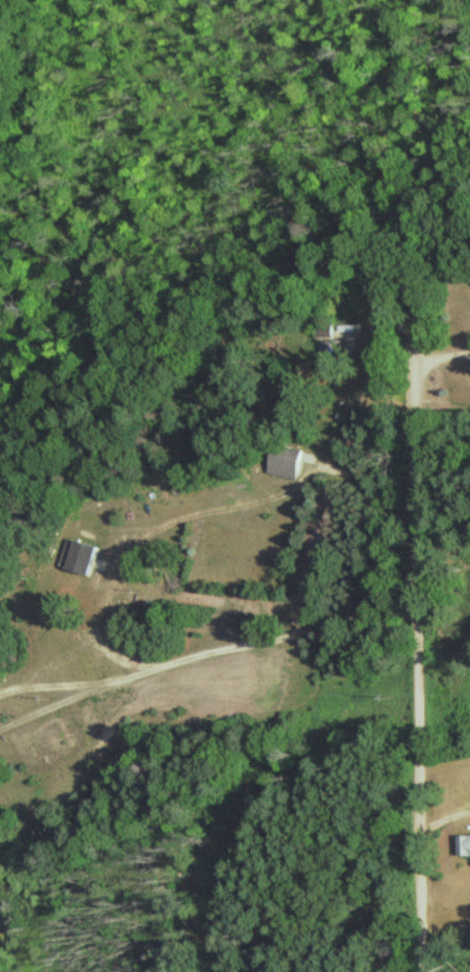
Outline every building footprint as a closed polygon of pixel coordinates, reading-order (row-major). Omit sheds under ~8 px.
[(318,324),(320,372),(343,371),(342,340),(335,340),(335,323),(318,324)] [(297,479),(303,450),(273,444),(267,473),(297,479)] [(90,575),(98,547),(69,539),(61,567),(90,575)] [(458,835),(458,857),(469,857),(469,835),(458,835)]
